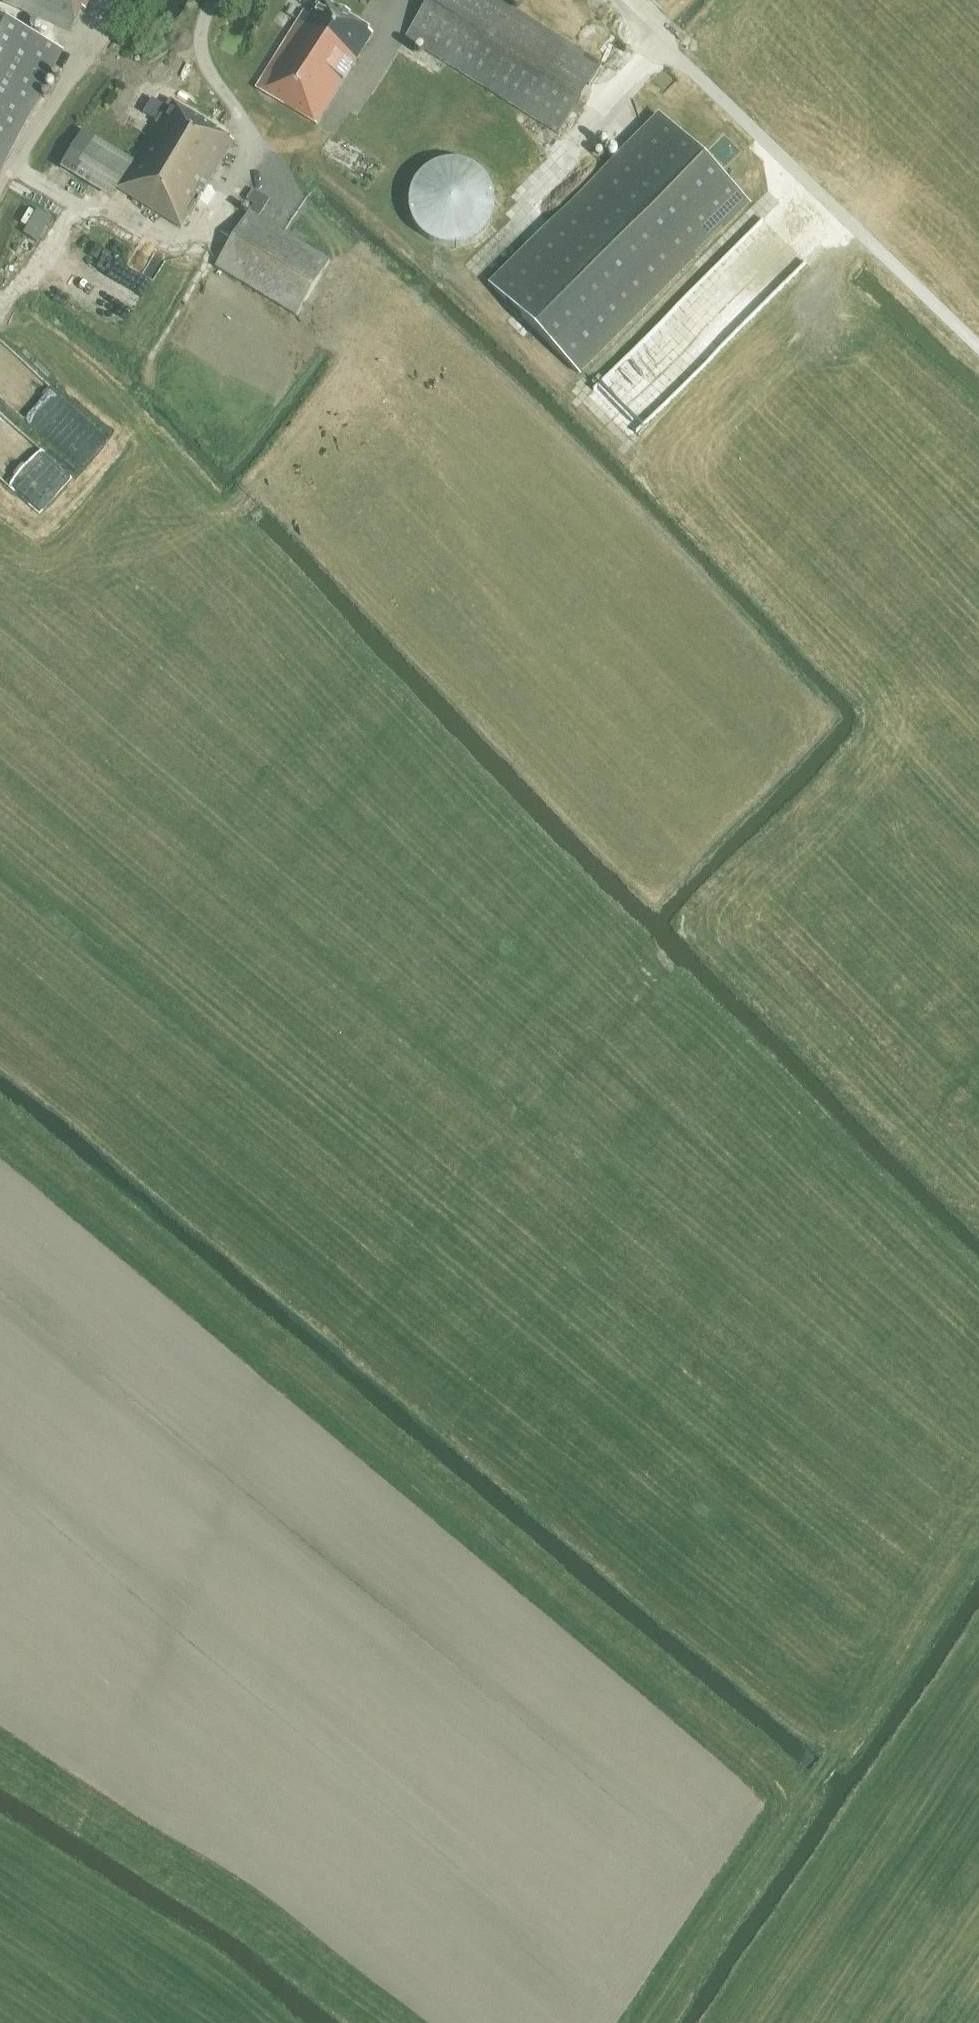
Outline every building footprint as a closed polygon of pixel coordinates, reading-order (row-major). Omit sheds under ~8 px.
[(2,2),(70,31),(81,8),(85,10),(89,0),(3,0),(2,2)] [(321,0),(304,26),(297,22),(256,88),(316,124),(373,33),(368,30),(321,0)] [(599,64),(499,0),(428,0),(405,37),(556,132),(599,64)] [(62,50),(5,20),(0,17),(0,169),(62,50)] [(590,25),(594,50),(614,46),(610,22),(590,25)] [(83,129),(61,165),(111,196),(116,188),(181,227),(233,141),(216,131),(217,129),(170,100),(133,160),(83,129)] [(577,373),(747,204),(661,118),(492,287),(577,373)] [(449,248),(455,248),(461,246),(467,244),(473,242),(475,240),(480,236),(485,232),(488,226),(491,221),(493,215),(494,209),(494,202),(494,196),(492,190),(490,184),(487,179),(483,175),(479,171),(474,168),(469,165),(464,163),(458,162),(452,161),(447,162),(441,163),(436,165),(430,167),(425,171),(420,175),(416,180),(413,185),(410,191),(409,197),(408,203),(409,210),(410,216),(412,221),(414,227),(418,232),(422,236),(427,240),(432,243),(438,246),(443,247),(449,248)] [(215,267),(296,316),(330,261),(258,218),(269,200),(252,190),(246,200),(253,205),(215,267)] [(38,211),(24,234),(37,242),(51,218),(38,211)] [(631,353),(595,388),(638,432),(674,397),(631,353)]
